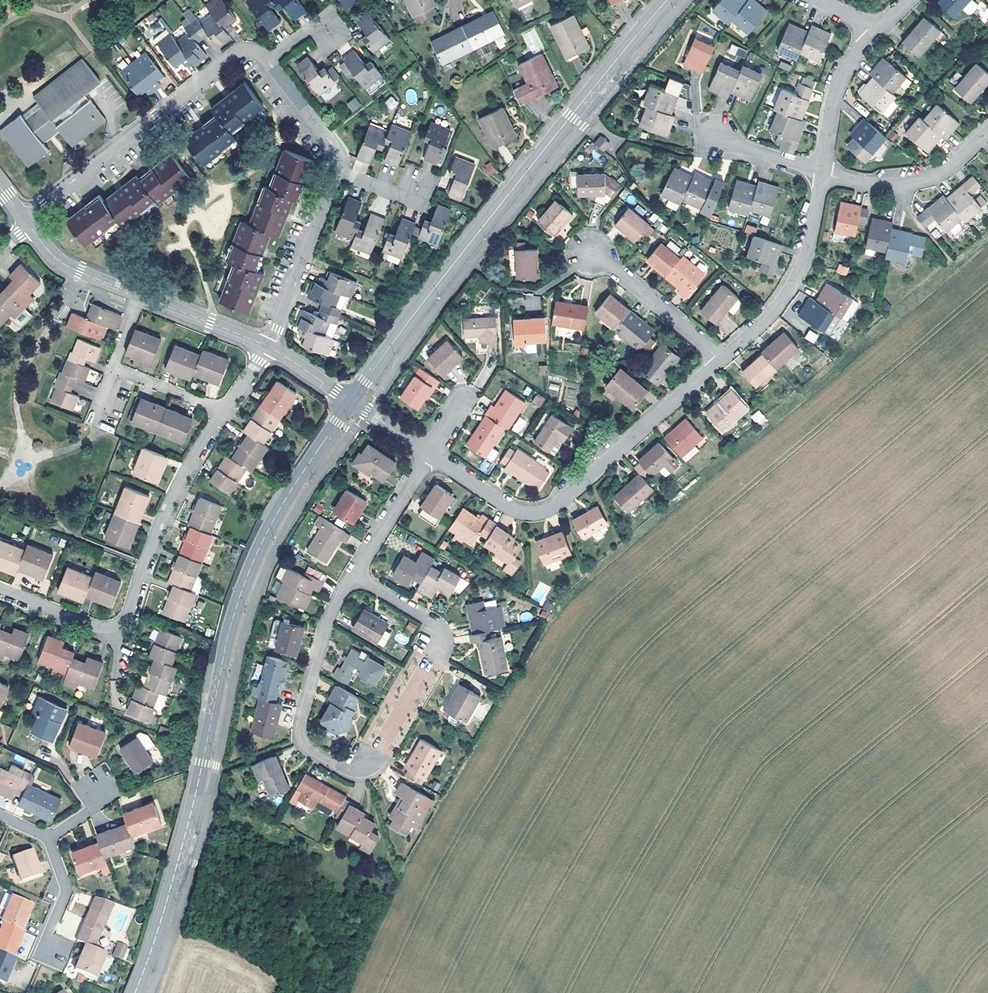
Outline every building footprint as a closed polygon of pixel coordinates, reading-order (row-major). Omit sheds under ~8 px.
[(206,5),(213,14),(223,26),(228,33),(233,29),(230,25),(238,19),(223,0),(213,0),(206,5)] [(247,1),(269,29),(281,20),(271,7),(269,8),(267,6),(273,1),(273,0),(248,0),(247,1)] [(273,1),(279,8),(285,4),(287,6),(286,7),(295,19),(307,10),(299,0),(273,0),(273,1)] [(434,0),(407,0),(414,15),(416,14),(420,21),(436,13),(433,6),(436,4),(434,0)] [(731,19),(747,1),(746,0),(719,0),(712,9),(728,23),(731,19)] [(731,19),(747,33),(763,13),(754,6),(752,4),(755,1),(754,0),(748,0),(747,1),(731,19)] [(939,5),(952,17),(961,7),(968,14),(977,5),(972,0),(944,0),(939,5)] [(754,6),(763,13),(766,10),(755,1),(752,4),(754,6)] [(980,3),(973,13),(987,24),(987,9),(980,3)] [(391,38),(369,10),(356,20),(366,32),(367,31),(368,32),(369,33),(363,38),(373,52),(391,38)] [(483,16),(462,26),(473,48),(504,33),(493,11),(483,16)] [(218,46),(231,37),(228,33),(223,26),(213,14),(201,23),(197,18),(191,23),(202,37),(207,33),(218,46)] [(572,14),(551,25),(566,57),(588,46),(572,14)] [(918,56),(940,30),(927,18),(916,30),(914,28),(901,42),(918,56)] [(197,41),(202,37),(191,23),(185,28),(189,33),(177,42),(192,60),(195,64),(208,54),(197,41)] [(789,23),(787,26),(798,31),(800,32),(802,29),(789,23)] [(809,32),(800,51),(819,60),(829,37),(818,32),(816,31),(818,27),(812,24),(809,32)] [(462,26),(431,42),(442,63),(473,48),(462,26)] [(796,59),(800,51),(809,32),(802,29),(800,32),(798,31),(787,26),(777,50),(796,59)] [(818,32),(829,37),(831,33),(818,27),(816,31),(818,32)] [(192,60),(177,42),(170,33),(159,43),(177,66),(183,61),(186,65),(192,60)] [(695,70),(702,73),(714,46),(695,37),(684,61),(697,66),(695,70)] [(728,53),(745,59),(748,50),(731,44),(728,53)] [(382,74),(372,61),(366,66),(364,63),(365,62),(355,50),(349,54),(343,59),(345,61),(340,64),(350,76),(355,73),(358,77),(366,87),(382,74)] [(146,52),(134,62),(155,89),(161,84),(156,79),(163,74),(146,52)] [(541,53),(519,64),(535,96),(557,85),(541,53)] [(297,65),(319,94),(336,81),(334,79),(327,70),(325,67),(319,72),(318,71),(317,69),(318,68),(308,56),(297,65)] [(883,57),(874,67),(876,69),(878,67),(885,59),(883,57)] [(37,101),(42,107),(26,119),(21,113),(1,129),(29,165),(49,150),(41,140),(57,127),(71,145),(106,119),(91,100),(89,101),(84,95),(100,82),(82,59),(33,96),(37,101)] [(868,72),(872,76),(891,92),(905,76),(885,59),(878,67),(876,69),(874,67),(868,72)] [(682,65),(695,70),(697,66),(684,61),(682,65)] [(730,92),(740,70),(721,61),(710,85),(720,90),(723,91),(721,94),(727,97),(730,92)] [(792,64),(786,61),(783,67),(790,70),(792,64)] [(155,89),(134,62),(121,71),(140,94),(146,89),(149,94),(155,89)] [(987,80),(987,73),(975,63),(963,77),(966,79),(956,90),(969,102),(987,80)] [(742,65),(740,70),(730,92),(737,95),(738,91),(751,97),(762,74),(742,65)] [(333,66),(327,70),(334,79),(340,75),(338,73),(333,66)] [(891,92),(872,76),(867,82),(866,84),(865,83),(863,83),(857,90),(857,92),(859,92),(861,95),(881,111),(895,95),(891,92)] [(236,139),(231,132),(263,107),(244,82),(227,95),(212,107),(218,115),(206,125),(205,124),(202,126),(185,139),(204,164),(236,139)] [(773,109),(777,110),(801,120),(804,113),(800,111),(801,109),(805,98),(808,99),(812,88),(798,83),(796,89),(798,90),(796,95),(781,89),(773,109)] [(647,105),(671,115),(674,107),(670,106),(671,104),(675,93),(651,84),(643,104),(647,105)] [(708,88),(721,94),(723,91),(720,90),(710,85),(708,88)] [(407,90),(407,102),(415,102),(415,90),(407,90)] [(738,91),(737,95),(749,100),(751,97),(738,91)] [(678,94),(675,93),(671,104),(670,106),(674,107),(678,94)] [(392,111),(399,103),(391,96),(384,103),(392,111)] [(809,99),(808,99),(805,98),(801,109),(800,111),(804,113),(809,99)] [(356,99),(349,104),(353,110),(361,105),(356,99)] [(42,107),(37,101),(21,113),(26,119),(42,107)] [(936,103),(922,119),(941,135),(944,138),(950,132),(947,130),(956,120),(936,103)] [(674,116),(671,115),(647,105),(639,125),(663,135),(667,123),(668,121),(671,122),(674,116)] [(502,107),(480,118),(494,146),(516,136),(502,107)] [(801,120),(777,110),(770,130),(779,133),(775,143),(780,145),(779,149),(792,153),(797,141),(793,139),(798,129),(799,127),(802,128),(805,121),(801,120)] [(904,132),(924,149),(934,138),(936,141),(941,135),(922,119),(918,116),(904,132)] [(886,137),(863,117),(858,123),(861,125),(851,136),(853,137),(847,143),(848,146),(864,161),(871,153),(886,137)] [(959,122),(956,120),(947,130),(950,132),(959,122)] [(667,123),(663,135),(666,136),(671,122),(668,121),(667,123)] [(450,129),(431,122),(424,138),(431,141),(430,144),(429,143),(423,158),(427,160),(437,163),(450,129)] [(861,125),(858,123),(849,134),(851,136),(861,125)] [(375,145),(383,148),(386,140),(389,132),(369,124),(357,157),(370,163),(375,149),(374,148),(375,145)] [(411,132),(392,124),(389,132),(386,140),(392,143),(391,146),(390,146),(384,160),(398,166),(411,132)] [(793,139),(797,141),(802,128),(799,127),(798,129),(793,139)] [(594,142),(603,149),(609,142),(601,135),(594,142)] [(934,138),(924,149),(927,151),(936,141),(934,138)] [(249,223),(270,232),(278,235),(287,215),(294,197),(298,199),(305,179),(313,160),(285,148),(275,171),(278,172),(271,188),(267,185),(260,202),(258,201),(249,223)] [(190,178),(171,154),(155,166),(152,168),(153,170),(140,180),(136,175),(120,187),(104,200),(99,194),(84,206),(67,219),(86,244),(105,229),(104,227),(117,217),(123,225),(155,200),(158,203),(190,178)] [(475,164),(455,157),(449,173),(457,176),(455,179),(454,178),(448,193),(462,198),(475,164)] [(496,168),(491,163),(488,165),(486,167),(490,173),(496,168)] [(674,167),(672,171),(682,176),(685,177),(687,173),(674,167)] [(611,198),(621,186),(608,176),(604,176),(604,173),(577,174),(577,171),(569,171),(570,184),(577,184),(577,195),(584,194),(604,193),(611,198)] [(680,203),(682,199),(693,176),(687,173),(685,177),(682,176),(672,171),(660,194),(680,203)] [(701,175),(695,172),(693,176),(682,199),(701,208),(700,210),(710,215),(722,183),(715,179),(714,181),(712,185),(709,184),(699,179),(701,175)] [(709,184),(712,185),(714,181),(701,175),(699,179),(709,184)] [(951,193),(945,198),(961,217),(964,220),(981,207),(987,202),(981,194),(975,198),(971,193),(980,185),(972,176),(962,184),(964,187),(955,194),(953,196),(951,193)] [(757,185),(750,209),(770,215),(777,190),(767,187),(764,186),(766,182),(758,180),(757,185)] [(748,213),(750,209),(757,185),(750,183),(749,187),(746,186),(735,183),(728,208),(748,213)] [(962,184),(951,193),(953,196),(955,194),(964,187),(962,184)] [(595,209),(604,193),(584,194),(584,199),(592,199),(586,209),(595,209)] [(937,204),(928,211),(935,218),(945,231),(961,217),(945,198),(943,194),(937,199),(939,202),(937,204)] [(335,231),(354,238),(358,229),(361,222),(354,220),(354,218),(355,216),(356,217),(362,202),(348,197),(335,231)] [(937,199),(925,210),(933,220),(935,218),(928,211),(937,204),(939,202),(937,199)] [(553,234),(553,233),(564,221),(567,224),(573,216),(555,201),(538,222),(553,234)] [(425,219),(418,236),(438,243),(451,209),(437,204),(432,218),(433,219),(432,221),(432,222),(425,219)] [(861,208),(861,206),(854,204),(853,208),(851,207),(840,205),(834,230),(855,235),(858,221),(861,208)] [(628,208),(617,220),(632,232),(629,235),(636,240),(642,231),(648,224),(628,208)] [(868,210),(861,208),(858,221),(865,223),(868,210)] [(925,210),(917,216),(925,226),(933,220),(925,210)] [(354,238),(352,245),(371,253),(384,219),(370,214),(365,228),(366,228),(366,230),(365,231),(358,229),(354,238)] [(389,233),(383,249),(402,257),(415,223),(401,217),(396,232),(397,232),(396,236),(389,233)] [(263,251),(270,232),(249,223),(241,220),(232,241),(236,243),(229,259),(237,263),(231,278),(229,278),(220,300),(248,311),(256,291),(264,272),(256,269),(263,251)] [(615,223),(629,235),(632,232),(617,220),(615,223)] [(564,221),(553,233),(556,236),(567,224),(564,221)] [(866,246),(886,250),(891,228),(892,222),(886,221),(886,224),(871,221),(866,246)] [(651,226),(648,224),(642,231),(645,234),(651,226)] [(757,227),(748,224),(746,230),(755,233),(757,227)] [(907,255),(922,257),(925,240),(911,237),(911,236),(900,233),(898,233),(898,229),(891,228),(886,250),(885,257),(906,261),(907,255)] [(771,274),(774,265),(772,264),(777,250),(780,251),(782,245),(753,235),(747,256),(762,261),(759,270),(771,274)] [(515,244),(515,249),(517,277),(538,277),(537,248),(525,249),(524,243),(515,244)] [(661,243),(647,259),(666,275),(680,259),(661,243)] [(772,264),(774,265),(775,265),(780,251),(777,250),(772,264)] [(705,274),(683,255),(680,259),(666,275),(681,287),(679,290),(685,296),(687,294),(693,287),(705,274)] [(645,262),(664,278),(666,275),(647,259),(645,262)] [(10,275),(14,279),(17,281),(13,285),(11,283),(5,289),(24,307),(34,297),(29,293),(40,281),(21,263),(10,275)] [(836,272),(846,276),(850,267),(839,263),(836,272)] [(321,276),(318,284),(340,292),(346,294),(350,296),(355,281),(332,272),(329,279),(321,276)] [(664,278),(679,290),(681,287),(666,275),(664,278)] [(318,284),(313,282),(308,296),(324,302),(321,310),(338,316),(340,309),(346,294),(340,292),(318,284)] [(859,302),(830,285),(827,283),(820,294),(815,300),(840,316),(847,305),(854,310),(859,302)] [(738,297),(722,284),(700,311),(715,323),(728,308),(737,297),(738,297)] [(696,289),(693,287),(687,294),(689,296),(696,289)] [(10,314),(15,317),(24,307),(5,289),(0,295),(0,296),(1,297),(0,299),(0,324),(10,314)] [(613,329),(629,310),(609,294),(594,312),(613,329)] [(840,316),(815,300),(809,296),(805,303),(808,305),(801,317),(823,330),(825,327),(832,331),(841,316),(840,316)] [(743,302),(737,297),(728,308),(734,313),(743,302)] [(584,328),(588,306),(556,301),(552,323),(584,328)] [(122,314),(93,303),(87,318),(72,312),(66,326),(103,340),(108,326),(116,329),(122,314)] [(808,305),(805,303),(798,315),(801,317),(808,305)] [(889,308),(885,303),(881,306),(885,311),(889,308)] [(480,307),(480,317),(495,316),(503,316),(502,305),(480,307)] [(338,316),(321,310),(319,315),(303,309),(299,318),(302,319),(300,326),(303,327),(324,335),(330,337),(335,323),(338,316)] [(613,330),(636,350),(642,355),(653,342),(647,337),(650,334),(639,324),(632,318),(634,315),(629,310),(613,329),(613,330)] [(639,324),(650,334),(653,331),(634,315),(632,318),(639,324)] [(496,339),(495,316),(480,317),(464,318),(465,335),(480,334),(480,340),(496,339)] [(522,322),(514,322),(515,341),(526,341),(526,338),(546,337),(545,317),(527,318),(521,318),(522,322)] [(324,335),(303,327),(300,334),(305,336),(302,344),(328,353),(334,339),(330,337),(324,335)] [(830,335),(832,331),(825,327),(823,330),(830,335)] [(138,353),(153,359),(162,339),(136,328),(126,352),(137,357),(138,353)] [(809,330),(804,338),(814,343),(819,335),(809,330)] [(785,332),(762,351),(764,352),(777,367),(799,348),(785,332)] [(69,359),(80,364),(83,357),(85,357),(86,358),(94,361),(100,347),(79,339),(73,353),(71,352),(69,359)] [(442,373),(462,355),(448,340),(428,358),(442,373)] [(662,344),(677,356),(679,353),(665,341),(662,344)] [(175,344),(167,364),(181,370),(180,374),(191,379),(194,373),(201,354),(175,344)] [(666,369),(677,356),(662,344),(640,371),(657,384),(668,371),(666,369)] [(207,374),(221,379),(230,359),(203,349),(201,354),(194,373),(205,377),(207,374)] [(755,386),(777,367),(764,352),(742,372),(755,386)] [(138,353),(137,357),(152,363),(153,359),(138,353)] [(679,358),(677,356),(666,369),(668,371),(679,358)] [(57,380),(70,385),(73,378),(74,378),(75,379),(84,382),(90,368),(83,365),(80,364),(69,359),(63,374),(60,373),(57,380)] [(547,373),(547,363),(539,364),(539,373),(547,373)] [(165,368),(180,374),(181,370),(167,364),(165,368)] [(417,408),(425,396),(437,379),(420,367),(400,397),(417,408)] [(622,393),(636,404),(648,390),(641,384),(631,376),(621,368),(607,385),(620,395),(622,393)] [(633,373),(631,376),(641,384),(643,381),(633,373)] [(207,374),(205,377),(220,383),(221,379),(207,374)] [(437,379),(425,396),(428,398),(440,381),(437,379)] [(70,385),(57,380),(55,386),(57,388),(51,401),(73,409),(78,396),(70,393),(68,392),(67,392),(70,385)] [(261,405),(280,418),(296,393),(278,380),(261,405)] [(549,383),(548,390),(558,392),(559,385),(549,383)] [(506,389),(495,405),(493,408),(490,406),(485,413),(487,414),(504,426),(508,428),(525,402),(506,389)] [(720,405),(708,416),(720,430),(746,408),(731,391),(718,402),(720,405)] [(622,393),(620,395),(634,407),(636,404),(622,393)] [(539,408),(544,401),(534,394),(529,402),(539,408)] [(141,397),(140,401),(155,407),(156,403),(141,397)] [(155,407),(140,401),(132,421),(158,431),(167,407),(156,403),(155,407)] [(720,405),(718,402),(705,413),(708,416),(720,405)] [(280,418),(261,405),(245,430),(249,433),(263,442),(280,418)] [(167,407),(158,431),(184,441),(192,421),(177,416),(179,412),(167,407)] [(757,426),(766,422),(760,410),(751,415),(757,426)] [(194,418),(179,412),(177,416),(192,421),(194,418)] [(484,423),(469,445),(484,456),(504,426),(487,414),(482,421),(484,423)] [(572,427),(552,414),(534,441),(548,450),(557,437),(563,441),(572,427)] [(511,431),(522,435),(528,421),(517,416),(511,431)] [(666,439),(686,462),(700,449),(695,444),(702,437),(686,419),(674,430),(675,431),(666,439)] [(484,423),(482,421),(466,443),(469,445),(484,423)] [(263,442),(249,433),(233,458),(246,468),(251,471),(268,446),(263,442)] [(35,452),(43,449),(40,440),(32,443),(35,452)] [(639,473),(646,481),(665,464),(672,472),(679,465),(659,442),(638,461),(640,463),(634,468),(639,473)] [(385,480),(396,463),(369,445),(362,454),(360,453),(353,463),(364,470),(366,467),(385,480)] [(158,469),(164,455),(150,449),(144,447),(134,472),(157,482),(162,471),(158,469)] [(515,453),(508,448),(500,461),(507,465),(504,469),(511,475),(512,473),(533,487),(545,468),(517,450),(515,453)] [(490,449),(487,460),(495,461),(497,451),(490,449)] [(168,456),(164,455),(158,469),(162,471),(168,456)] [(233,458),(228,455),(210,481),(229,493),(246,468),(233,458)] [(625,491),(616,499),(627,511),(653,489),(646,481),(639,473),(625,486),(627,489),(625,491)] [(453,495),(436,484),(422,506),(423,506),(418,514),(435,526),(440,518),(438,517),(453,495)] [(127,486),(116,512),(136,520),(142,505),(146,507),(151,496),(127,486)] [(627,489),(625,486),(614,496),(616,499),(625,491),(627,489)] [(362,508),(367,501),(347,489),(334,510),(352,521),(361,507),(362,508)] [(192,526),(210,534),(221,506),(200,497),(189,525),(192,526)] [(324,506),(318,502),(314,508),(320,512),(324,506)] [(140,521),(146,507),(142,505),(136,520),(140,521)] [(607,523),(597,506),(588,511),(573,519),(583,537),(607,523)] [(479,518),(463,508),(449,528),(474,544),(482,531),(489,536),(496,525),(497,523),(482,515),(479,518)] [(130,534),(136,520),(116,512),(106,537),(129,547),(134,536),(130,534)] [(308,549),(314,553),(326,561),(341,538),(339,536),(342,529),(320,516),(314,524),(321,528),(308,549)] [(140,521),(136,520),(130,534),(134,536),(140,521)] [(509,562),(508,564),(515,569),(520,561),(513,557),(522,545),(513,539),(512,540),(510,538),(507,536),(509,534),(496,525),(489,536),(484,543),(497,551),(496,553),(509,562)] [(210,534),(192,526),(180,554),(201,563),(213,535),(210,534)] [(347,542),(351,535),(342,529),(339,536),(341,538),(347,542)] [(570,553),(561,532),(548,537),(536,542),(545,563),(570,553)] [(6,564),(4,568),(16,573),(18,568),(19,564),(26,548),(0,538),(0,562),(6,564)] [(54,554),(28,543),(26,548),(19,564),(18,568),(32,573),(44,578),(54,554)] [(431,567),(435,559),(422,551),(416,562),(404,555),(393,574),(409,583),(413,576),(422,581),(431,567)] [(324,565),(326,561),(314,553),(312,557),(324,565)] [(201,563),(180,554),(169,582),(175,584),(190,590),(201,563)] [(513,575),(515,569),(508,564),(505,570),(513,575)] [(68,566),(59,586),(74,592),(73,596),(84,600),(86,595),(88,591),(94,576),(68,566)] [(319,591),(324,580),(308,573),(306,576),(288,567),(282,580),(285,581),(278,595),(305,608),(312,594),(310,593),(313,588),(319,591)] [(422,581),(418,589),(433,597),(438,587),(450,593),(460,577),(444,568),(441,573),(431,567),(422,581)] [(102,596),(101,600),(112,605),(121,581),(96,571),(94,576),(88,591),(102,596)] [(531,599),(542,603),(548,586),(538,582),(531,599)] [(190,590),(175,584),(164,613),(184,621),(195,593),(190,590)] [(58,590),(73,596),(74,592),(59,586),(58,590)] [(88,591),(86,595),(101,600),(102,596),(88,591)] [(467,603),(473,633),(488,630),(505,627),(500,606),(497,607),(484,610),(482,600),(467,603)] [(548,601),(544,609),(551,613),(555,605),(548,601)] [(353,628),(383,645),(390,631),(385,628),(388,622),(364,609),(353,628)] [(531,612),(520,613),(521,621),(531,620),(531,612)] [(285,650),(295,653),(297,653),(304,626),(283,621),(276,648),(285,650)] [(409,622),(405,629),(413,633),(417,626),(409,622)] [(13,632),(12,636),(9,635),(6,634),(7,630),(0,628),(0,656),(3,658),(5,652),(20,658),(29,633),(15,627),(13,632)] [(156,659),(171,665),(182,636),(162,628),(150,656),(156,659)] [(490,637),(488,630),(473,633),(471,634),(473,642),(479,641),(486,674),(507,669),(500,635),(490,637)] [(61,649),(62,646),(64,641),(49,635),(39,660),(55,665),(52,671),(65,676),(73,657),(75,652),(67,649),(66,651),(61,649)] [(353,665),(361,670),(359,673),(375,683),(385,665),(369,656),(370,655),(362,650),(360,652),(354,648),(342,668),(339,666),(334,675),(347,683),(353,674),(349,672),(353,665)] [(268,655),(266,663),(263,673),(261,681),(263,682),(275,685),(277,685),(279,677),(283,678),(288,660),(268,655)] [(88,657),(86,662),(85,665),(79,663),(80,660),(73,657),(65,676),(63,681),(77,687),(79,681),(94,687),(103,663),(88,657)] [(160,693),(165,695),(177,667),(171,665),(156,659),(145,687),(160,693)] [(263,673),(266,663),(260,662),(258,671),(263,673)] [(262,687),(273,690),(275,685),(263,682),(262,687)] [(151,714),(153,708),(160,710),(167,696),(165,695),(160,693),(145,687),(139,684),(128,712),(154,723),(156,716),(151,714)] [(358,697),(336,684),(330,695),(332,701),(322,719),(323,721),(329,724),(329,728),(335,731),(348,727),(352,721),(350,718),(356,717),(357,714),(355,703),(358,697)] [(466,721),(481,696),(459,684),(444,708),(451,712),(448,717),(449,722),(454,725),(459,724),(462,718),(466,721)] [(258,697),(260,687),(254,685),(252,695),(258,697)] [(279,692),(273,690),(262,687),(260,687),(258,697),(260,697),(276,701),(279,692)] [(53,739),(60,723),(57,722),(59,716),(63,718),(66,708),(39,697),(32,712),(39,715),(32,731),(53,739)] [(276,701),(260,697),(252,730),(273,736),(282,703),(276,701)] [(7,725),(13,727),(16,722),(10,719),(7,725)] [(105,732),(79,723),(70,745),(96,755),(105,732)] [(167,737),(170,730),(163,727),(160,734),(166,737),(167,737)] [(135,734),(137,737),(120,749),(136,772),(153,760),(145,749),(154,743),(144,728),(135,734)] [(406,775),(421,784),(440,749),(422,739),(407,766),(409,768),(406,775)] [(264,776),(271,795),(289,787),(275,754),(253,763),(259,778),(264,776)] [(30,781),(1,769),(0,771),(0,792),(13,798),(16,793),(23,796),(28,784),(30,781)] [(318,800),(338,811),(345,800),(346,797),(305,773),(297,788),(302,791),(298,799),(314,808),(318,800)] [(264,776),(259,778),(267,796),(271,795),(264,776)] [(396,793),(402,796),(406,798),(402,805),(401,808),(396,806),(390,816),(394,818),(390,825),(406,833),(411,825),(416,828),(427,808),(420,804),(426,794),(403,781),(396,793)] [(23,796),(19,804),(52,819),(61,800),(28,784),(23,796)] [(402,796),(396,806),(401,808),(402,805),(406,798),(402,796)] [(351,803),(345,800),(338,811),(336,815),(340,818),(336,826),(362,841),(360,846),(371,852),(380,836),(371,831),(376,823),(364,816),(365,813),(350,805),(351,803)] [(138,812),(155,805),(154,802),(136,809),(138,812)] [(329,814),(331,809),(317,804),(315,810),(329,814)] [(138,812),(136,809),(124,814),(127,823),(128,826),(131,835),(161,823),(155,805),(138,812)] [(128,826),(127,823),(110,829),(112,833),(128,826)] [(112,833),(110,829),(97,834),(99,841),(105,856),(135,844),(131,835),(128,826),(112,833)] [(89,849),(73,855),(80,873),(100,865),(104,875),(111,872),(109,866),(105,856),(99,841),(88,845),(89,849)] [(89,849),(88,845),(72,851),(73,855),(89,849)] [(40,874),(31,849),(13,856),(22,881),(40,874)] [(11,896),(5,893),(0,905),(0,907),(5,910),(11,896)] [(21,930),(31,905),(11,896),(5,910),(0,907),(0,916),(2,917),(0,921),(3,922),(21,930)] [(94,947),(113,902),(95,897),(77,941),(85,944),(94,947)] [(12,955),(22,930),(21,930),(3,922),(0,929),(0,950),(12,955)] [(118,941),(112,955),(123,959),(128,945),(118,941)] [(95,977),(105,952),(94,947),(85,944),(75,969),(95,977)] [(15,957),(12,955),(0,950),(0,980),(4,982),(15,957)]
